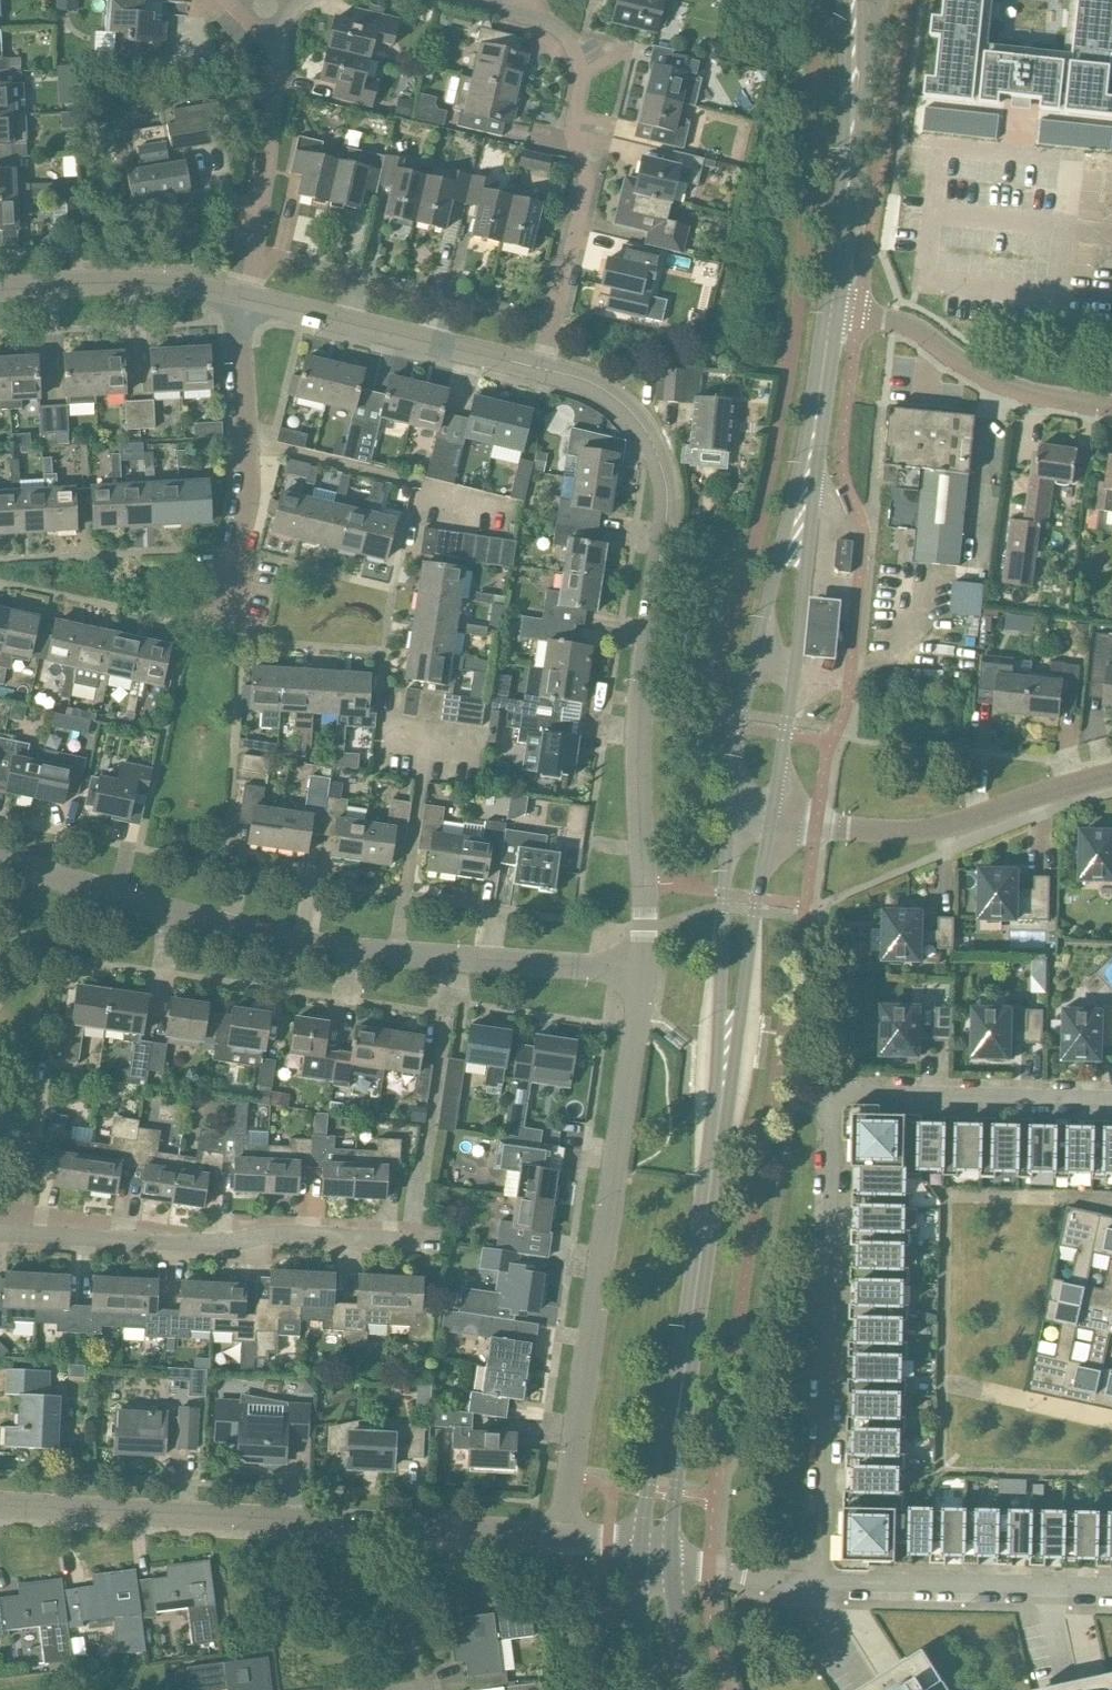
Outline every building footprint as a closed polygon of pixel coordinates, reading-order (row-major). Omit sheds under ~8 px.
[(105,33),(118,34),(116,56),(128,57),(164,59),(166,23),(152,23),(153,14),(163,15),(163,1),(149,0),(107,0),(105,33)] [(613,22),(655,32),(663,1),(668,3),(669,0),(618,0),(613,22)] [(935,36),(945,37),(940,81),(930,80),(928,96),(974,101),(984,102),(1000,104),(1001,94),(1045,99),(1044,109),(1061,110),(1070,111),(1111,116),(1111,100),(1108,100),(1111,64),(1111,0),(1072,0),(1066,55),(990,47),(995,0),(949,0),(946,21),(937,20),(935,36)] [(400,20),(364,11),(360,25),(337,19),(329,49),(370,59),(375,42),(393,46),(400,20)] [(484,46),(476,77),(476,78),(518,88),(527,55),(519,53),(523,37),(511,34),(482,27),(478,44),(484,46)] [(9,72),(8,58),(3,58),(1,29),(0,29),(0,73),(9,72)] [(370,59),(329,49),(321,80),(335,84),(332,98),(341,100),(371,107),(378,79),(366,76),(370,59)] [(680,102),(680,103),(695,107),(702,79),(699,78),(703,63),(670,55),(666,69),(654,66),(647,94),(680,102)] [(0,73),(0,115),(26,113),(25,83),(23,83),(22,72),(9,72),(0,73)] [(462,73),(453,107),(461,109),(457,124),(486,131),(502,135),(506,120),(510,121),(518,88),(476,78),(476,77),(462,73)] [(443,113),(432,111),(435,97),(415,93),(411,117),(442,122),(443,113)] [(676,119),(680,103),(680,102),(647,94),(640,124),(652,127),(649,141),(682,149),(689,122),(676,119)] [(219,101),(174,108),(176,123),(167,124),(171,150),(216,142),(211,118),(222,115),(219,101)] [(76,128),(75,112),(61,112),(62,129),(76,128)] [(0,115),(0,158),(14,157),(29,156),(28,144),(26,113),(0,115)] [(171,164),(164,125),(134,130),(141,169),(127,172),(132,203),(154,199),(155,206),(176,202),(175,201),(173,201),(173,196),(191,193),(186,162),(171,164)] [(329,202),(338,161),(321,157),(324,142),(300,136),(292,168),(305,171),(299,195),(329,202)] [(379,184),(386,156),(343,146),(339,161),(338,161),(329,202),(360,210),(366,186),(378,189),(379,184)] [(550,156),(522,150),(518,166),(547,173),(550,156)] [(623,190),(669,201),(674,181),(696,186),(702,159),(673,152),(669,166),(642,160),(637,181),(626,179),(623,190)] [(386,156),(379,184),(392,187),(385,216),(398,219),(396,224),(411,227),(412,222),(415,223),(423,189),(426,177),(411,174),(412,169),(404,167),(405,160),(386,156)] [(0,158),(0,201),(31,199),(30,185),(16,185),(14,157),(0,158)] [(453,201),(465,204),(471,176),(470,176),(454,172),(452,183),(426,177),(415,223),(446,230),(453,201)] [(499,183),(471,176),(465,204),(477,207),(470,235),(500,243),(511,197),(497,194),(499,183)] [(61,183),(34,184),(35,199),(61,197),(61,183)] [(623,190),(616,221),(649,229),(645,246),(680,254),(681,248),(686,227),(664,222),(669,201),(623,190)] [(66,200),(53,200),(54,225),(81,223),(79,196),(66,197),(66,200)] [(511,197),(500,243),(531,250),(542,205),(511,197)] [(0,201),(0,245),(19,244),(18,216),(32,215),(31,199),(0,201)] [(299,214),(283,210),(277,237),(293,241),(299,214)] [(607,260),(602,285),(612,288),(607,310),(662,322),(662,321),(646,317),(650,297),(660,253),(624,245),(623,246),(621,257),(620,262),(607,260)] [(180,353),(183,392),(212,391),(210,352),(180,353)] [(183,392),(180,353),(151,355),(153,394),(183,392)] [(94,358),(96,397),(125,395),(123,356),(94,358)] [(326,403),(335,364),(306,357),(301,377),(293,375),(289,394),(326,403)] [(94,358),(65,359),(67,398),(67,404),(68,404),(68,405),(96,403),(96,397),(94,358)] [(7,362),(10,409),(23,408),(22,400),(39,399),(37,361),(7,362)] [(7,362),(0,363),(0,410),(10,409),(7,362)] [(364,372),(335,364),(326,403),(354,410),(364,372)] [(685,369),(664,367),(661,401),(683,403),(685,369)] [(410,423),(419,385),(391,378),(382,417),(410,423)] [(448,392),(419,385),(410,423),(439,430),(448,392)] [(494,444),(503,405),(492,403),(493,396),(477,392),(475,399),(474,398),(465,437),(494,444)] [(732,401),(694,398),(689,459),(694,460),(727,463),(728,450),(732,401)] [(140,401),(141,429),(155,429),(154,400),(140,401)] [(141,429),(140,401),(126,401),(127,430),(141,429)] [(54,405),(55,434),(70,433),(68,405),(68,404),(67,404),(54,405)] [(55,434),(54,405),(40,406),(42,445),(56,444),(55,434)] [(494,444),(491,459),(517,465),(518,458),(521,459),(523,451),(532,412),(503,405),(494,444)] [(969,474),(969,475),(971,475),(977,417),(891,408),(890,417),(891,417),(886,465),(887,465),(969,474)] [(352,419),(343,457),(356,461),(366,422),(352,419)] [(222,436),(221,422),(193,423),(194,437),(222,436)] [(379,425),(366,422),(356,461),(370,464),(373,453),(379,425)] [(307,434),(279,427),(276,441),(304,448),(307,434)] [(576,478),(615,484),(620,457),(604,454),(607,435),(570,429),(567,456),(579,457),(576,478)] [(440,481),(450,442),(436,439),(426,478),(440,481)] [(463,446),(450,442),(440,481),(454,485),(463,446)] [(1079,450),(1040,445),(1038,459),(1034,459),(1025,521),(1013,519),(1004,583),(1031,587),(1039,525),(1047,526),(1054,480),(1074,483),(1079,450)] [(187,467),(186,450),(177,450),(178,467),(187,467)] [(536,452),(532,471),(543,474),(547,454),(536,452)] [(145,471),(154,470),(153,453),(144,453),(145,471)] [(94,530),(124,528),(122,488),(120,454),(111,454),(112,470),(108,475),(109,489),(92,490),(94,530)] [(1111,455),(1107,483),(1102,482),(1098,510),(1111,512),(1111,455)] [(52,458),(42,458),(44,492),(45,492),(47,533),(58,532),(59,538),(77,537),(77,531),(75,491),(57,492),(56,474),(53,474),(52,458)] [(533,461),(518,458),(517,465),(509,497),(524,500),(533,461)] [(11,481),(20,480),(19,459),(9,460),(11,481)] [(958,566),(969,475),(969,474),(887,465),(886,481),(897,482),(895,502),(893,502),(891,526),(919,530),(916,561),(958,566)] [(318,468),(309,466),(305,483),(313,485),(318,468)] [(153,527),(182,525),(180,485),(155,486),(154,470),(145,471),(146,487),(151,486),(153,527)] [(336,490),(345,493),(350,475),(341,473),(336,490)] [(560,498),(557,522),(592,527),(598,528),(600,511),(611,513),(615,484),(576,478),(573,500),(560,498)] [(20,480),(11,481),(11,494),(16,494),(18,534),(47,533),(45,492),(44,492),(21,494),(20,480)] [(383,484),(374,481),(369,497),(378,500),(383,484)] [(210,483),(180,485),(182,525),(212,524),(210,483)] [(124,528),(153,527),(151,486),(146,487),(122,488),(124,528)] [(345,493),(336,490),(332,505),(339,507),(329,546),(358,553),(367,514),(341,508),(345,493)] [(11,494),(0,495),(0,535),(18,534),(16,494),(11,494)] [(282,494),(280,503),(270,500),(267,513),(277,516),(273,532),(301,539),(310,500),(282,494)] [(301,539),(329,546),(339,507),(332,505),(332,506),(310,500),(301,539)] [(396,521),(367,514),(358,553),(387,560),(396,521)] [(567,546),(563,573),(600,579),(605,545),(589,542),(592,527),(557,522),(554,544),(567,546)] [(434,556),(438,531),(425,528),(421,554),(434,556)] [(451,532),(438,531),(434,556),(447,558),(451,532)] [(464,534),(451,532),(447,558),(460,560),(464,534)] [(474,562),(477,536),(464,534),(460,560),(474,562)] [(490,538),(477,536),(474,562),(486,564),(490,538)] [(504,540),(490,538),(486,564),(500,566),(504,540)] [(517,542),(504,540),(500,566),(513,568),(517,542)] [(851,574),(855,542),(839,540),(836,567),(841,573),(851,574)] [(420,593),(460,599),(464,569),(424,563),(420,593)] [(547,590),(543,619),(575,624),(578,624),(581,610),(594,612),(600,579),(563,573),(560,592),(547,590)] [(985,585),(954,582),(951,614),(982,617),(985,585)] [(460,599),(420,593),(415,622),(455,627),(456,623),(460,599)] [(508,598),(476,593),(475,602),(507,606),(508,598)] [(842,601),(814,598),(809,655),(837,658),(842,601)] [(8,612),(0,650),(0,651),(1,652),(0,658),(0,685),(3,685),(7,669),(11,670),(13,658),(28,662),(38,613),(22,609),(20,615),(8,612)] [(8,612),(0,610),(0,650),(8,612)] [(543,669),(585,675),(590,648),(571,645),(575,624),(543,619),(522,616),(519,638),(547,642),(543,669)] [(1034,633),(1035,617),(1021,616),(1020,631),(1034,633)] [(72,685),(84,628),(55,622),(47,661),(65,665),(63,674),(65,678),(61,697),(70,699),(73,685),(72,685)] [(470,634),(472,626),(456,623),(455,627),(415,622),(411,650),(451,656),(451,655),(455,632),(470,634)] [(488,628),(472,626),(470,634),(487,637),(488,628)] [(97,690),(106,692),(109,675),(103,673),(112,634),(84,628),(72,685),(73,685),(97,690)] [(109,675),(131,679),(139,640),(112,634),(103,673),(109,675)] [(1093,684),(1109,686),(1108,698),(1107,704),(1111,704),(1111,636),(1098,634),(1096,649),(1093,684)] [(168,646),(139,640),(131,679),(168,687),(173,664),(165,663),(168,646)] [(421,690),(433,691),(446,693),(452,694),(453,684),(447,683),(449,669),(462,671),(464,657),(451,655),(451,656),(411,650),(407,680),(423,682),(421,690)] [(1033,680),(1015,678),(1017,658),(986,655),(981,696),(999,698),(998,710),(1029,714),(1033,680)] [(1033,680),(1029,714),(1060,717),(1061,711),(1062,699),(1077,701),(1081,665),(1052,662),(1049,682),(1033,680)] [(242,686),(241,708),(252,708),(262,709),(261,728),(279,729),(280,710),(281,710),(284,670),(254,668),(253,687),(242,686)] [(520,714),(565,721),(566,707),(567,702),(581,704),(585,675),(543,669),(539,696),(523,694),(520,714)] [(312,672),(284,670),(281,710),(296,711),(294,730),(303,731),(303,728),(313,729),(314,712),(310,712),(312,672)] [(314,712),(338,714),(341,673),(312,672),(310,712),(314,712)] [(370,676),(341,673),(338,714),(335,746),(344,747),(346,726),(373,729),(376,693),(369,692),(370,676)] [(416,718),(420,689),(407,687),(403,716),(416,718)] [(433,691),(421,690),(420,689),(416,718),(429,720),(433,691)] [(103,707),(106,692),(97,690),(94,705),(103,707)] [(446,693),(433,691),(429,720),(442,721),(446,693)] [(459,695),(452,694),(446,693),(442,721),(455,723),(459,695)] [(139,697),(130,695),(126,711),(136,713),(139,697)] [(473,697),(459,695),(455,723),(469,725),(473,697)] [(485,699),(473,697),(469,725),(481,727),(485,699)] [(90,713),(68,708),(66,715),(88,720),(90,713)] [(488,728),(486,741),(502,744),(504,727),(518,729),(516,742),(526,744),(525,751),(540,753),(537,772),(560,776),(560,777),(570,778),(577,737),(570,736),(572,722),(565,721),(520,714),(507,712),(491,709),(488,728)] [(312,744),(313,729),(303,728),(303,731),(302,744),(312,744)] [(4,739),(0,757),(0,779),(9,781),(6,794),(33,800),(40,766),(26,763),(30,745),(4,739)] [(279,744),(278,744),(262,742),(261,750),(278,753),(279,744)] [(40,766),(33,800),(63,806),(66,793),(78,796),(84,770),(87,759),(44,749),(40,766)] [(269,758),(242,753),(240,769),(267,773),(269,758)] [(151,771),(121,765),(117,784),(90,779),(85,805),(93,807),(92,812),(126,819),(131,792),(146,795),(151,771)] [(284,812),(278,849),(307,854),(310,834),(312,824),(324,826),(326,818),(331,780),(330,780),(331,768),(324,766),(322,778),(311,776),(308,795),(305,815),(284,812)] [(326,818),(324,826),(336,828),(335,837),(332,858),(361,862),(367,824),(345,821),(348,801),(341,800),(343,782),(331,780),(326,818)] [(243,806),(242,814),(254,816),(253,825),(250,845),(278,849),(284,812),(263,809),(266,788),(246,785),(243,806)] [(528,798),(511,795),(507,819),(514,820),(526,815),(528,798)] [(367,824),(361,862),(390,867),(393,846),(394,837),(407,839),(412,804),(392,801),(388,827),(367,824)] [(424,806),(419,841),(431,843),(430,851),(427,871),(456,876),(462,838),(440,835),(444,809),(424,806)] [(462,838),(456,876),(486,880),(489,860),(490,852),(502,853),(505,830),(506,830),(507,824),(506,824),(487,821),(484,841),(462,838)] [(1080,829),(1079,879),(1111,879),(1111,830),(1080,829)] [(548,836),(506,830),(505,830),(502,853),(501,861),(501,864),(514,866),(511,885),(539,889),(539,891),(556,894),(559,873),(557,873),(560,853),(546,851),(548,836)] [(979,868),(979,889),(976,894),(974,900),(976,906),(979,911),(978,918),(1016,918),(1048,919),(1048,906),(1049,875),(1033,874),(1033,887),(1017,887),(1017,869),(979,868)] [(921,910),(884,910),(883,959),(920,960),(921,939),(937,939),(937,947),(953,948),(953,916),(937,916),(937,929),(921,929),(921,910)] [(1029,967),(1030,992),(1046,991),(1045,966),(1029,967)] [(106,1029),(111,993),(78,988),(73,1020),(65,1019),(63,1030),(55,1029),(50,1061),(67,1064),(68,1053),(80,1055),(84,1026),(106,1029)] [(149,1071),(153,1044),(141,1042),(148,998),(111,993),(106,1029),(124,1032),(123,1042),(133,1043),(128,1077),(138,1078),(138,1083),(147,1085),(149,1071)] [(199,1049),(215,1052),(219,1023),(206,1021),(209,1006),(173,1001),(168,1037),(200,1042),(199,1049)] [(1100,1001),(1100,1005),(1064,1005),(1063,1058),(1100,1059),(1101,1041),(1111,1041),(1111,1001),(1100,1001)] [(951,1007),(919,1006),(882,1005),(881,1055),(918,1055),(919,1037),(934,1038),(934,1040),(951,1040),(951,1007)] [(215,1052),(213,1061),(230,1064),(232,1054),(246,1056),(247,1049),(264,1051),(270,1015),(268,1015),(269,1011),(266,1008),(255,1006),(252,1008),(252,1013),(235,1010),(233,1025),(219,1023),(215,1052)] [(973,1007),(972,1056),(1009,1057),(1010,1039),(1026,1039),(1026,1042),(1042,1042),(1042,1008),(1026,1008),(1010,1008),(973,1007)] [(296,1019),(291,1055),(306,1058),(302,1080),(333,1084),(338,1054),(325,1052),(329,1024),(314,1022),(312,1017),(302,1016),(299,1019),(296,1019)] [(512,1033),(472,1027),(467,1062),(489,1065),(486,1086),(504,1089),(512,1033)] [(339,1052),(334,1087),(349,1089),(350,1076),(383,1081),(385,1070),(390,1033),(356,1028),(352,1054),(339,1052)] [(390,1033),(385,1070),(402,1072),(401,1076),(414,1078),(414,1074),(417,1075),(414,1098),(429,1100),(434,1065),(420,1063),(424,1038),(390,1033)] [(519,1047),(515,1080),(538,1083),(540,1074),(571,1079),(569,1088),(571,1088),(577,1042),(537,1036),(535,1049),(519,1047)] [(149,1071),(163,1073),(167,1046),(153,1044),(149,1071)] [(277,1062),(262,1059),(257,1086),(272,1089),(277,1062)] [(270,1105),(271,1093),(258,1091),(256,1103),(270,1105)] [(271,1093),(270,1105),(289,1108),(291,1095),(271,1093)] [(444,1094),(438,1130),(455,1132),(461,1096),(444,1094)] [(427,1109),(409,1105),(406,1120),(425,1122),(427,1109)] [(86,1191),(92,1145),(71,1141),(72,1132),(66,1131),(69,1115),(56,1114),(56,1111),(52,1111),(45,1157),(58,1159),(54,1186),(86,1191)] [(854,1168),(863,1168),(906,1169),(908,1116),(907,1116),(855,1115),(854,1168)] [(908,1116),(906,1169),(906,1175),(907,1175),(922,1175),(923,1170),(944,1170),(945,1170),(946,1126),(945,1126),(924,1125),(924,1115),(907,1115),(907,1116),(908,1116)] [(248,1118),(225,1117),(224,1132),(223,1136),(226,1136),(225,1165),(236,1166),(235,1192),(267,1194),(269,1147),(248,1145),(248,1137),(247,1137),(248,1118)] [(960,1171),(981,1171),(982,1171),(983,1127),(982,1127),(961,1126),(961,1117),(945,1117),(945,1126),(946,1126),(945,1170),(944,1170),(944,1176),(960,1176),(960,1171)] [(982,1171),(981,1171),(981,1177),(997,1177),(997,1171),(1018,1172),(1019,1172),(1020,1128),(998,1127),(999,1118),(982,1118),(982,1127),(983,1127),(982,1171)] [(1020,1119),(1020,1128),(1019,1172),(1018,1172),(1018,1178),(1034,1178),(1035,1172),(1056,1173),(1057,1173),(1058,1128),(1057,1128),(1036,1128),(1036,1119),(1020,1119)] [(1095,1129),(1094,1129),(1073,1129),(1073,1120),(1057,1120),(1057,1128),(1058,1128),(1057,1173),(1056,1173),(1056,1179),(1072,1179),(1072,1173),(1093,1174),(1094,1174),(1095,1129)] [(1094,1129),(1095,1129),(1094,1174),(1093,1174),(1093,1180),(1109,1180),(1109,1174),(1111,1174),(1111,1130),(1110,1130),(1111,1121),(1094,1120),(1094,1129)] [(92,1145),(86,1191),(117,1195),(121,1168),(133,1170),(139,1129),(140,1125),(118,1122),(114,1148),(92,1145)] [(222,1182),(225,1165),(226,1136),(223,1136),(224,1132),(199,1128),(195,1159),(180,1157),(173,1203),(204,1207),(208,1180),(222,1182)] [(139,1129),(133,1170),(146,1171),(142,1198),(173,1203),(180,1157),(158,1154),(161,1132),(139,1129)] [(314,1141),(313,1169),(325,1170),(324,1197),(356,1198),(358,1150),(336,1149),(337,1137),(315,1136),(314,1141)] [(291,1148),(269,1147),(267,1194),(299,1196),(300,1169),(313,1169),(314,1141),(291,1139),(291,1148)] [(358,1150),(356,1198),(387,1200),(388,1173),(401,1174),(403,1140),(379,1139),(379,1151),(358,1150)] [(514,1141),(503,1139),(500,1139),(496,1169),(509,1171),(505,1197),(518,1199),(518,1198),(554,1204),(559,1172),(551,1171),(555,1145),(541,1143),(540,1144),(514,1140),(514,1141)] [(906,1193),(907,1175),(906,1175),(906,1169),(863,1168),(862,1192),(853,1192),(853,1209),(862,1209),(862,1208),(903,1208),(903,1209),(912,1210),(912,1194),(906,1193)] [(497,1252),(529,1256),(533,1232),(549,1235),(554,1204),(518,1198),(518,1199),(514,1223),(502,1221),(497,1252)] [(1053,1279),(1049,1299),(1082,1307),(1087,1286),(1087,1287),(1094,1253),(1102,1214),(1099,1214),(1098,1214),(1096,1214),(1095,1215),(1094,1215),(1093,1216),(1093,1217),(1092,1218),(1083,1217),(1085,1211),(1069,1207),(1060,1246),(1080,1250),(1073,1283),(1053,1279)] [(903,1246),(903,1247),(909,1247),(909,1231),(903,1231),(903,1209),(903,1208),(862,1208),(862,1209),(861,1230),(853,1230),(852,1246),(861,1246),(861,1245),(903,1246)] [(1082,1307),(1111,1313),(1111,1217),(1102,1214),(1094,1253),(1111,1257),(1105,1290),(1087,1287),(1087,1286),(1082,1307)] [(902,1283),(902,1284),(908,1284),(908,1268),(903,1268),(903,1247),(903,1246),(861,1245),(861,1246),(861,1267),(852,1267),(851,1283),(860,1283),(902,1283)] [(462,1288),(458,1312),(464,1313),(467,1314),(482,1316),(513,1321),(514,1315),(523,1316),(524,1311),(536,1313),(537,1305),(544,1306),(547,1284),(540,1283),(542,1275),(530,1274),(531,1265),(516,1263),(517,1255),(497,1252),(485,1250),(482,1268),(500,1271),(497,1293),(462,1288)] [(256,1315),(255,1354),(256,1354),(256,1359),(269,1360),(269,1352),(278,1353),(279,1335),(284,1335),(299,1336),(300,1322),(301,1322),(304,1274),(272,1272),(270,1300),(257,1300),(256,1315)] [(14,1331),(14,1322),(36,1323),(38,1276),(7,1274),(6,1278),(5,1303),(0,1302),(0,1330),(14,1331)] [(322,1332),(344,1333),(346,1303),(335,1303),(336,1275),(304,1274),(301,1322),(322,1323),(322,1332)] [(58,1333),(79,1335),(81,1307),(69,1306),(70,1277),(38,1276),(36,1323),(58,1325),(58,1333)] [(346,1303),(344,1333),(344,1347),(366,1348),(367,1325),(389,1326),(391,1278),(361,1277),(360,1304),(346,1303)] [(391,1278),(389,1326),(410,1328),(409,1340),(433,1341),(435,1308),(422,1308),(424,1280),(391,1278)] [(102,1327),(123,1328),(126,1281),(94,1279),(93,1307),(81,1307),(79,1335),(102,1336),(102,1327)] [(126,1281),(123,1328),(146,1329),(145,1338),(168,1339),(169,1312),(156,1311),(158,1282),(126,1281)] [(902,1321),(908,1322),(908,1305),(902,1305),(902,1284),(902,1283),(860,1283),(860,1304),(851,1304),(851,1320),(859,1321),(859,1320),(902,1321)] [(169,1312),(168,1339),(189,1340),(189,1332),(211,1333),(213,1285),(183,1284),(181,1312),(169,1312)] [(244,1353),(255,1354),(256,1315),(245,1315),(247,1287),(213,1285),(211,1333),(234,1334),(233,1343),(245,1343),(244,1353)] [(1029,1391),(1029,1392),(1045,1395),(1046,1389),(1055,1391),(1055,1392),(1055,1394),(1056,1395),(1056,1396),(1057,1397),(1058,1398),(1059,1398),(1062,1399),(1070,1360),(1072,1361),(1079,1329),(1077,1329),(1082,1307),(1049,1299),(1045,1321),(1064,1325),(1056,1358),(1037,1353),(1029,1391)] [(1062,1399),(1077,1402),(1078,1396),(1087,1398),(1087,1399),(1087,1401),(1088,1402),(1088,1403),(1089,1404),(1090,1404),(1091,1405),(1094,1406),(1103,1368),(1104,1368),(1111,1335),(1110,1334),(1111,1326),(1111,1313),(1082,1307),(1077,1329),(1079,1329),(1096,1333),(1089,1365),(1072,1361),(1070,1360),(1062,1399)] [(488,1366),(528,1373),(532,1344),(519,1342),(522,1322),(513,1321),(482,1316),(480,1338),(492,1339),(488,1366)] [(902,1343),(902,1321),(859,1320),(859,1321),(859,1342),(850,1342),(850,1358),(859,1358),(859,1357),(902,1358),(902,1359),(907,1359),(908,1343),(902,1343)] [(849,1395),(858,1395),(901,1395),(901,1396),(907,1396),(907,1380),(901,1380),(902,1359),(902,1358),(859,1357),(859,1358),(858,1379),(849,1379),(849,1395)] [(528,1373),(488,1366),(483,1395),(472,1393),(469,1414),(473,1415),(507,1420),(510,1400),(523,1401),(528,1373)] [(1094,1406),(1110,1409),(1111,1403),(1111,1370),(1104,1368),(1103,1368),(1094,1406)] [(45,1372),(5,1370),(7,1396),(21,1396),(19,1428),(8,1428),(7,1448),(52,1451),(54,1416),(58,1416),(59,1398),(44,1397),(45,1372)] [(189,1399),(206,1400),(208,1372),(190,1371),(189,1399)] [(431,1385),(418,1385),(417,1408),(430,1409),(431,1385)] [(901,1433),(907,1434),(907,1417),(901,1417),(901,1396),(901,1395),(858,1395),(857,1416),(848,1416),(848,1432),(857,1433),(857,1432),(901,1433)] [(217,1403),(215,1444),(238,1445),(238,1456),(242,1456),(242,1460),(244,1464),(262,1464),(265,1461),(265,1457),(265,1462),(285,1463),(286,1440),(308,1441),(309,1407),(286,1406),(217,1403)] [(472,1435),(473,1415),(469,1414),(431,1408),(430,1427),(454,1429),(452,1450),(469,1451),(468,1467),(514,1469),(516,1437),(472,1435)] [(198,1411),(180,1410),(179,1419),(166,1419),(166,1414),(117,1412),(114,1454),(164,1457),(164,1447),(178,1448),(177,1451),(196,1452),(198,1411)] [(359,1435),(355,1422),(329,1428),(327,1452),(349,1453),(348,1465),(394,1468),(395,1456),(409,1456),(409,1459),(424,1460),(426,1427),(386,1425),(384,1436),(359,1435)] [(900,1470),(900,1471),(906,1471),(906,1455),(901,1455),(901,1433),(857,1432),(857,1433),(856,1454),(847,1453),(847,1470),(856,1470),(856,1469),(900,1470)] [(906,1511),(906,1510),(906,1492),(900,1492),(900,1471),(900,1470),(856,1469),(856,1470),(856,1491),(845,1491),(845,1511),(846,1511),(846,1509),(899,1511),(906,1511)] [(845,1562),(897,1563),(899,1511),(846,1509),(846,1511),(845,1562)] [(897,1563),(897,1565),(914,1565),(914,1554),(931,1555),(932,1555),(933,1510),(906,1510),(906,1511),(899,1511),(897,1563)] [(948,1555),(965,1555),(966,1555),(967,1511),(933,1510),(932,1555),(931,1555),(931,1564),(947,1564),(948,1555)] [(999,1556),(1000,1512),(967,1511),(966,1555),(965,1555),(964,1565),(981,1565),(981,1556),(998,1556),(999,1556)] [(1032,1557),(1033,1513),(1000,1512),(999,1556),(998,1556),(998,1565),(1014,1566),(1014,1557),(1031,1557),(1032,1557)] [(1066,1558),(1067,1513),(1033,1513),(1032,1557),(1031,1557),(1031,1566),(1047,1566),(1047,1557),(1065,1558),(1066,1558)] [(1066,1558),(1065,1558),(1064,1567),(1081,1567),(1081,1558),(1098,1558),(1099,1558),(1100,1514),(1067,1513),(1066,1558)] [(1098,1558),(1098,1568),(1111,1568),(1111,1515),(1100,1514),(1099,1558),(1098,1558)] [(168,1577),(138,1581),(143,1619),(158,1617),(158,1612),(189,1608),(194,1645),(221,1642),(210,1560),(173,1565),(174,1576),(168,1577)] [(143,1619),(137,1581),(136,1570),(93,1575),(94,1586),(64,1590),(69,1629),(86,1626),(85,1622),(115,1618),(120,1655),(147,1652),(143,1619)] [(0,1598),(0,1637),(9,1636),(9,1631),(39,1627),(44,1665),(49,1664),(50,1672),(72,1669),(71,1662),(73,1661),(69,1629),(64,1590),(62,1579),(25,1584),(26,1595),(19,1596),(0,1598)] [(509,1686),(507,1671),(501,1672),(498,1642),(535,1637),(532,1610),(451,1619),(456,1662),(467,1661),(471,1689),(479,1689),(509,1686)] [(925,1650),(862,1689),(950,1689),(925,1650)] [(268,1658),(188,1668),(191,1689),(272,1689),(268,1658)] [(1041,1689),(1111,1689),(1111,1675),(1041,1689)]
